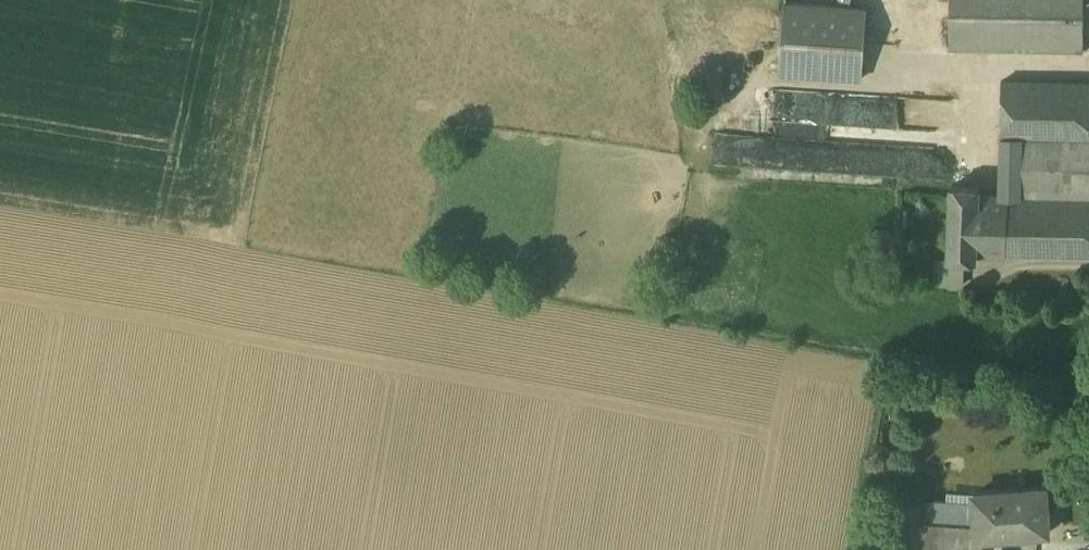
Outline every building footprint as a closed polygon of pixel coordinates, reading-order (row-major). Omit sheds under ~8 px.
[(799,0),(782,0),(779,72),(863,76),(868,3),(799,0)] [(951,46),(1088,48),(1088,0),(951,0),(951,46)] [(1003,76),(999,190),(981,189),(980,182),(950,180),(946,261),(978,262),(978,251),(1088,253),(1088,77),(1003,76)] [(927,112),(937,113),(937,112),(947,113),(948,99),(928,97),(927,112)] [(973,491),(973,502),(898,502),(898,549),(984,549),(983,546),(1054,539),(1051,486),(973,491)]
